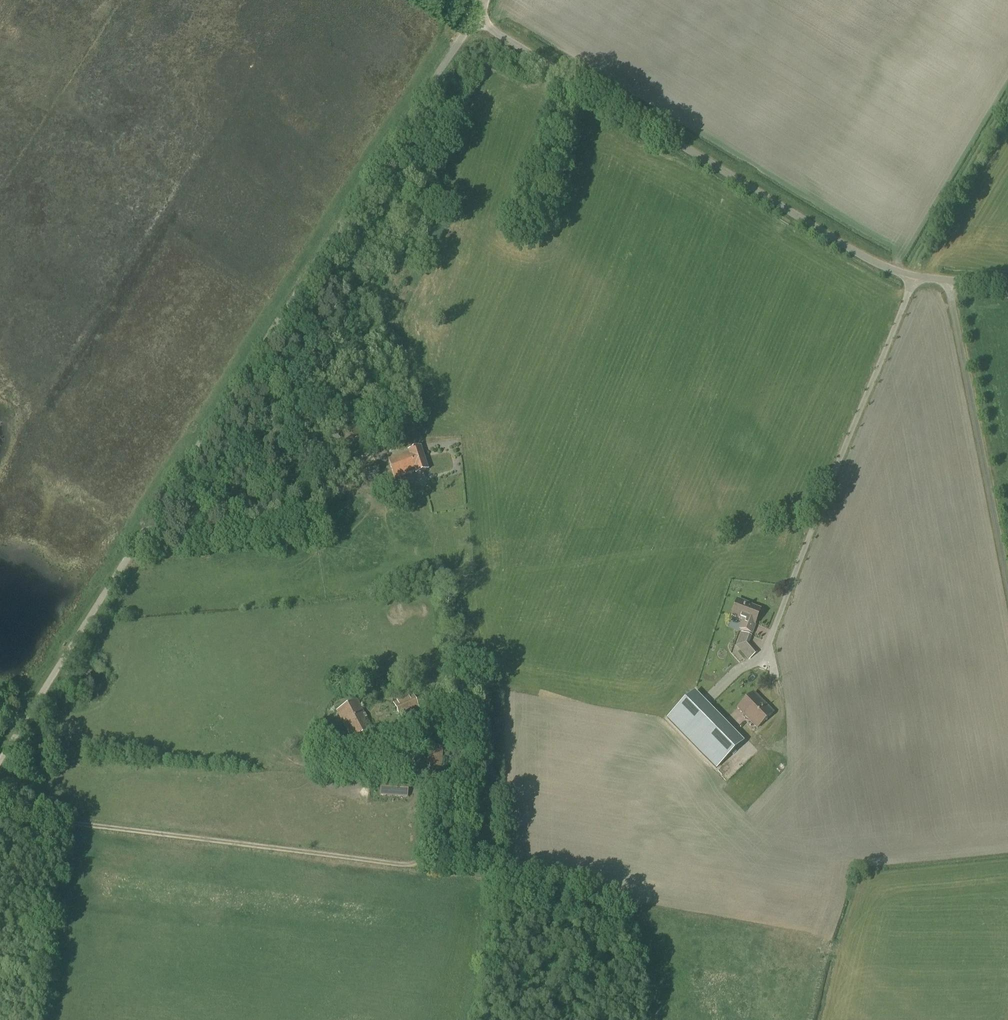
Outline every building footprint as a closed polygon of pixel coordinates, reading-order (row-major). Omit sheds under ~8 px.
[(339,432),(327,435),(329,443),(341,439),(339,432)] [(416,474),(428,470),(420,447),(408,451),(409,453),(388,460),(394,479),(415,471),(416,474)] [(364,483),(380,479),(376,461),(360,465),(364,483)] [(337,495),(356,491),(353,480),(336,485),(337,495)] [(751,634),(755,625),(760,611),(746,605),(746,604),(737,600),(731,615),(743,620),(740,630),(751,634)] [(750,640),(738,636),(735,645),(747,648),(750,640)] [(739,674),(748,667),(740,658),(732,666),(739,674)] [(757,728),(773,713),(753,693),(738,708),(757,728)] [(412,696),(394,704),(400,719),(419,710),(412,696)] [(688,697),(667,718),(716,769),(737,748),(688,697)] [(352,740),(372,729),(357,701),(341,710),(344,716),(340,718),(352,740)] [(436,744),(429,743),(426,768),(434,769),(436,744)] [(408,776),(409,763),(389,762),(388,774),(408,776)] [(709,780),(711,782),(717,775),(709,768),(696,782),(702,788),(709,780)] [(407,796),(407,788),(382,786),(381,793),(407,796)] [(674,805),(682,813),(695,799),(686,791),(674,805)]
